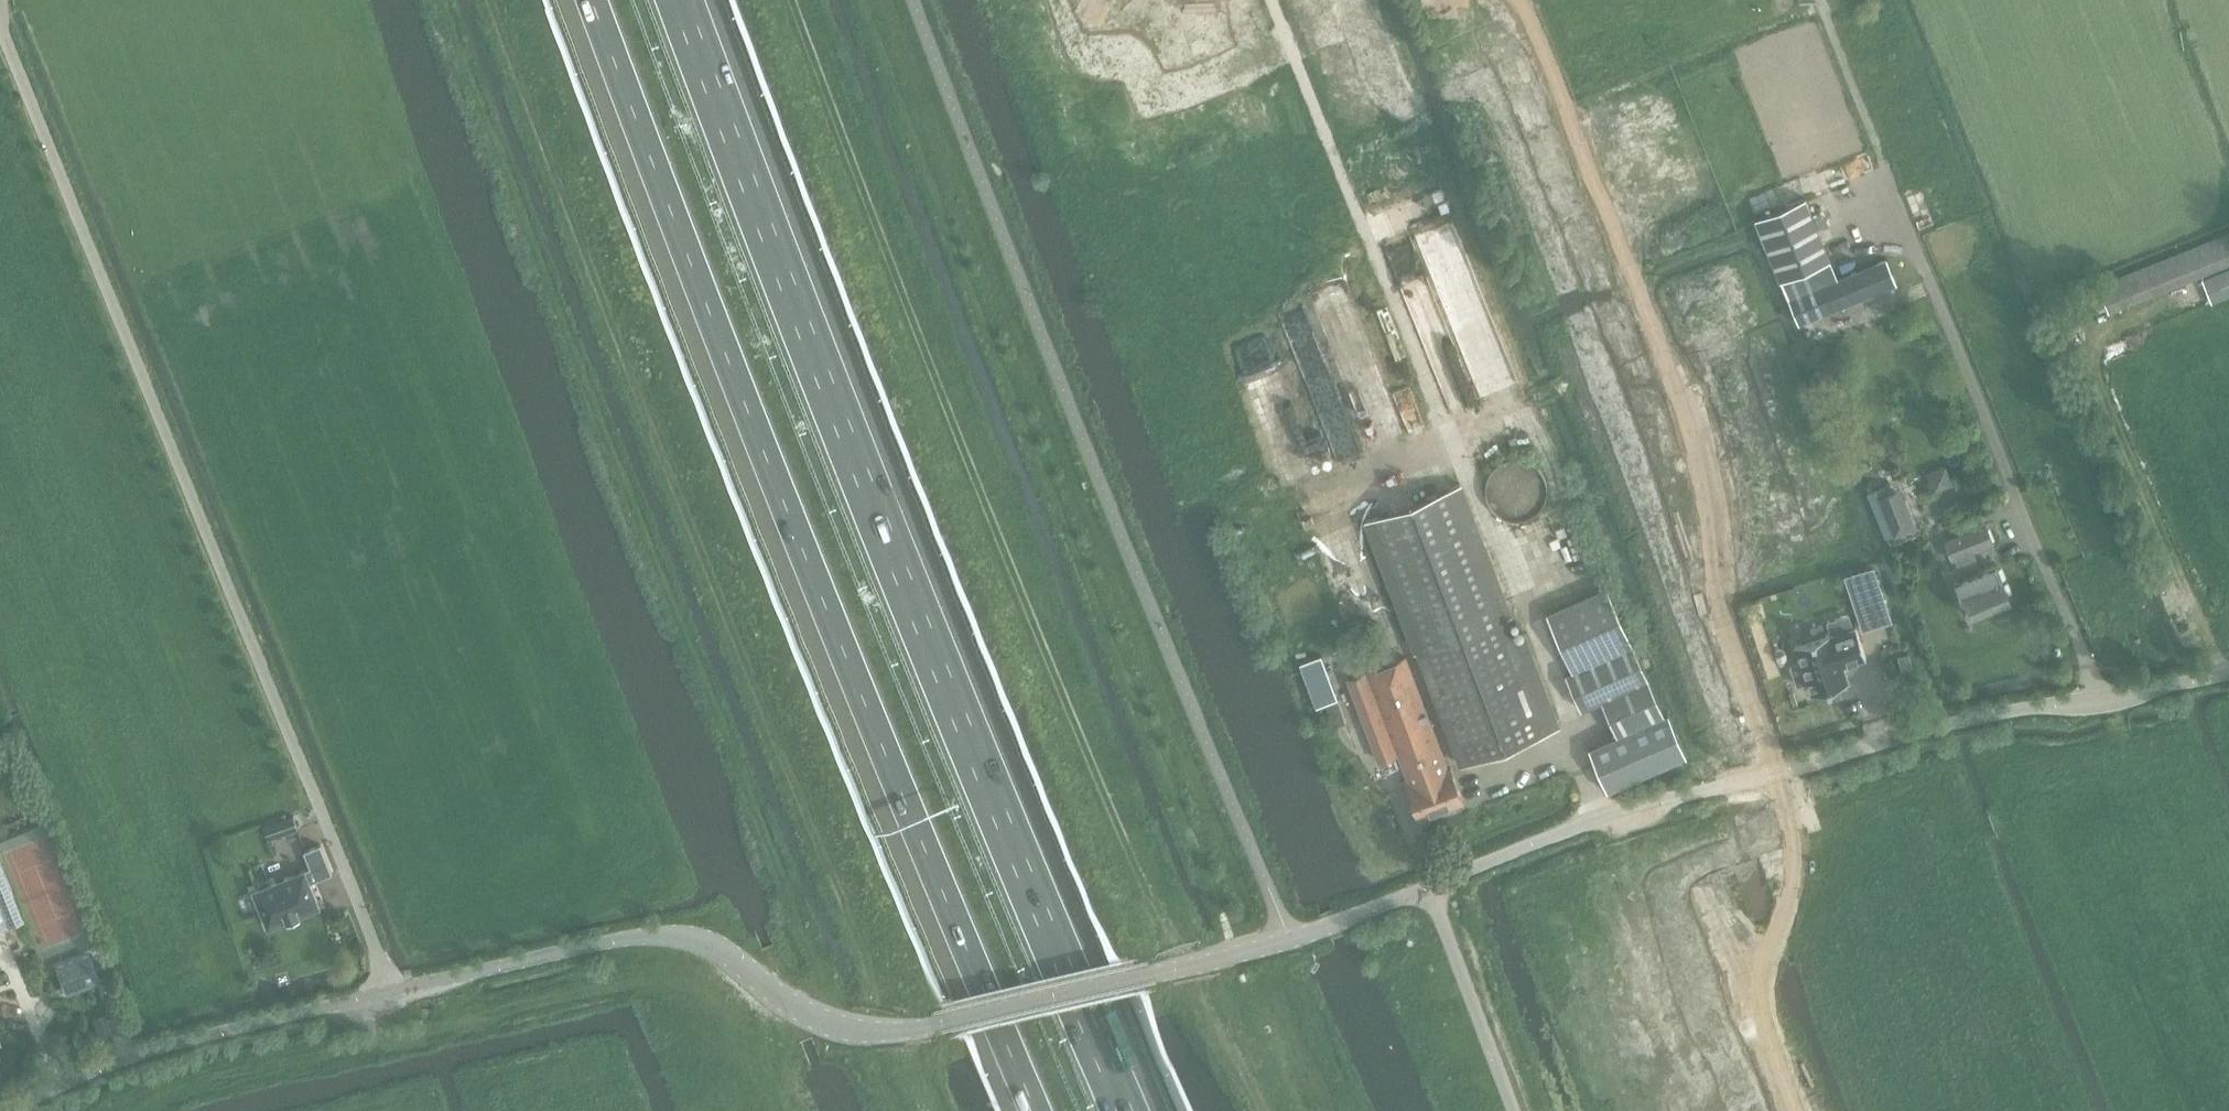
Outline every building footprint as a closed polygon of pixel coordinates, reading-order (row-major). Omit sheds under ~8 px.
[(1883,259),(1838,277),(1828,250),(1822,234),(1806,198),(1792,204),(1755,217),(1756,220),(1757,220),(1778,270),(1788,297),(1798,322),(1893,283),(1883,259)] [(2228,263),(2228,234),(2098,287),(2108,311),(2228,263)] [(2228,294),(2228,269),(2201,280),(2210,301),(2228,294)] [(1269,434),(1286,481),(1314,471),(1297,424),(1269,434)] [(1929,470),(1937,489),(1956,482),(1948,462),(1929,470)] [(1550,731),(1560,727),(1534,657),(1524,660),(1464,484),(1366,518),(1417,653),(1460,765),(1550,731)] [(1906,504),(1891,510),(1890,510),(1900,535),(1915,529),(1906,504)] [(1968,614),(2008,598),(1995,565),(1978,571),(1970,551),(1992,543),(1985,527),(1946,543),(1952,558),(1955,557),(1963,577),(1955,580),(1968,614)] [(1874,565),(1845,575),(1863,629),(1892,620),(1874,565)] [(1547,615),(1572,671),(1567,673),(1582,707),(1602,698),(1617,733),(1663,712),(1649,679),(1633,645),(1608,588),(1547,615)] [(1797,640),(1815,633),(1810,620),(1791,627),(1797,640)] [(1831,633),(1795,645),(1801,663),(1791,666),(1798,685),(1808,682),(1812,695),(1848,683),(1843,666),(1866,658),(1855,627),(1832,635),(1831,633)] [(1902,673),(1913,670),(1908,653),(1897,656),(1902,673)] [(1322,655),(1300,663),(1306,678),(1327,670),(1322,655)] [(1455,803),(1462,800),(1450,768),(1447,769),(1405,658),(1369,671),(1348,679),(1378,759),(1399,751),(1408,776),(1404,778),(1419,817),(1446,807),(1450,809),(1453,808),(1455,803)] [(1306,678),(1311,693),(1333,684),(1327,670),(1306,678)] [(1333,684),(1311,693),(1317,707),(1338,699),(1333,684)] [(1339,702),(1326,706),(1334,728),(1346,723),(1339,702)] [(1669,713),(1589,747),(1599,772),(1607,790),(1687,756),(1669,713)] [(874,832),(874,834),(958,799),(957,797),(874,832)] [(269,838),(298,829),(294,816),(265,826),(269,838)] [(311,867),(254,891),(268,925),(269,927),(271,926),(318,906),(318,907),(320,906),(320,904),(319,904),(310,882),(332,873),(321,844),(305,851),(311,867)] [(24,920),(0,862),(0,929),(24,920)] [(68,994),(100,982),(89,955),(58,968),(68,994)] [(105,1016),(92,1020),(98,1039),(111,1035),(105,1016)]
